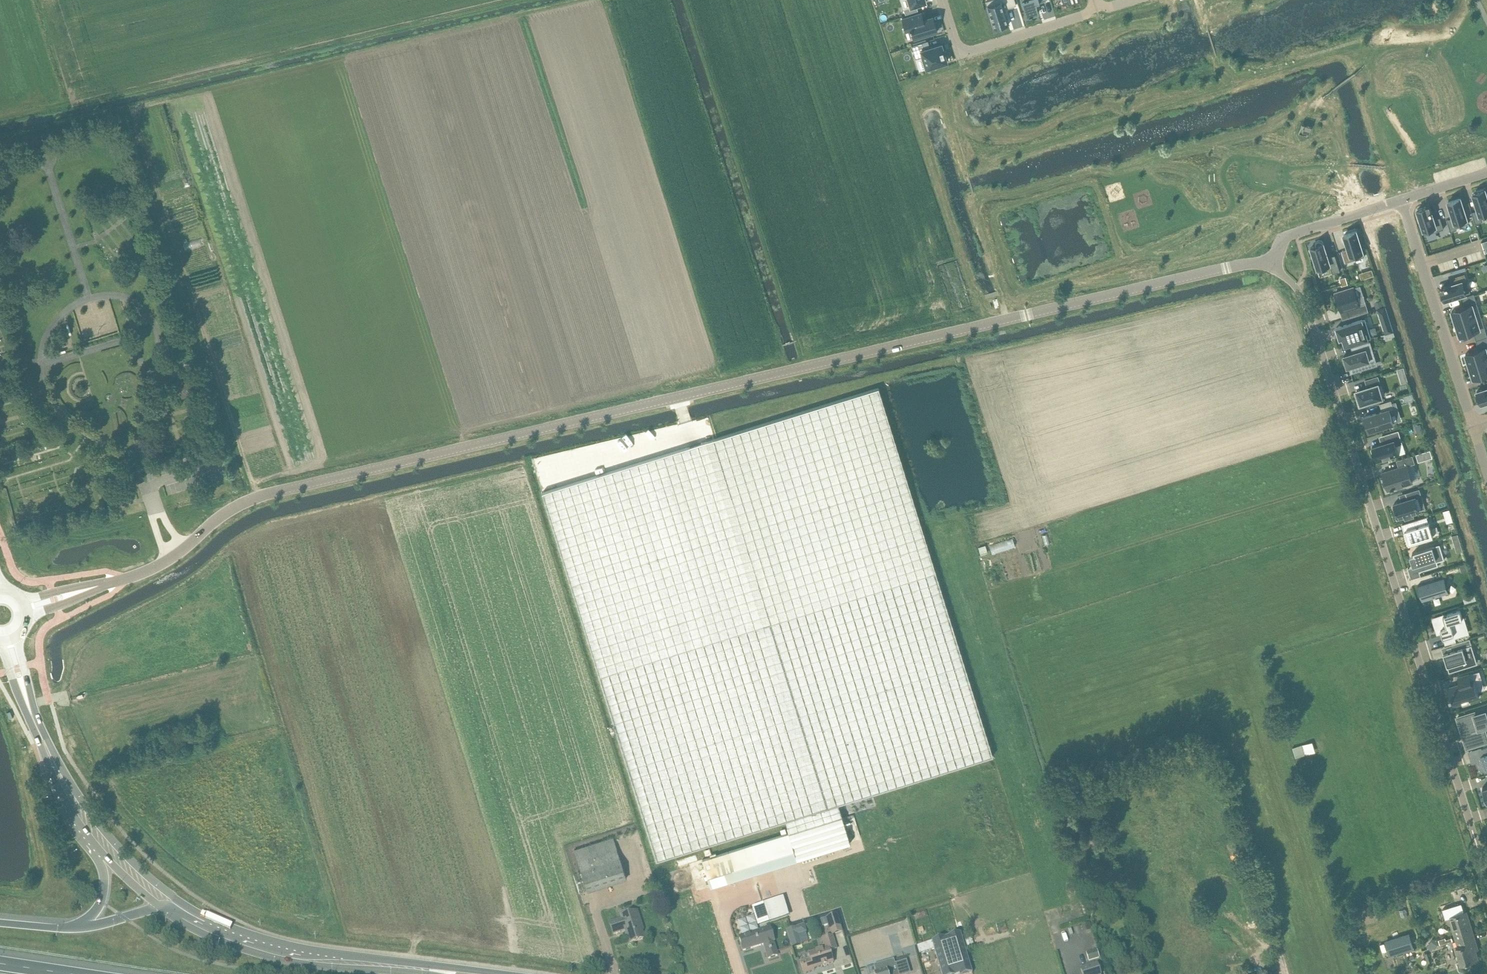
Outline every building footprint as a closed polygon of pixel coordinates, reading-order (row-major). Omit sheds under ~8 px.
[(897,9),(895,0),(883,0),(886,12),(897,9)] [(904,9),(905,14),(918,10),(916,5),(926,2),(925,0),(908,0),(910,7),(904,9)] [(986,1),(988,5),(987,5),(994,26),(995,26),(997,26),(998,28),(1009,25),(1004,9),(1016,5),(1015,0),(989,0),(986,1)] [(1026,17),(1039,13),(1036,4),(1046,0),(1021,0),(1026,17)] [(918,13),(902,18),(903,23),(905,28),(906,30),(910,29),(910,30),(911,30),(914,39),(938,31),(933,18),(933,16),(927,18),(923,19),(921,12),(918,13)] [(928,40),(912,45),(916,58),(923,56),(926,68),(931,67),(947,61),(946,60),(948,59),(946,51),(944,52),(943,50),(941,44),(930,47),(929,44),(928,40)] [(1472,212),(1476,223),(1482,221),(1481,219),(1480,215),(1486,212),(1486,195),(1485,189),(1484,189),(1477,191),(1477,192),(1476,192),(1476,193),(1473,194),(1478,210),(1472,212)] [(1453,218),(1447,220),(1451,231),(1457,229),(1456,227),(1469,223),(1461,198),(1448,202),(1449,203),(1453,218)] [(1434,220),(1430,205),(1417,209),(1424,230),(1436,226),(1438,230),(1443,229),(1440,218),(1434,220)] [(1348,248),(1342,250),(1346,262),(1364,256),(1356,231),(1344,235),(1348,248)] [(1316,246),(1311,247),(1318,270),(1331,266),(1333,273),(1340,271),(1337,260),(1335,255),(1328,257),(1323,243),(1323,242),(1323,241),(1322,241),(1322,240),(1321,240),(1320,240),(1319,240),(1318,240),(1317,241),(1316,242),(1316,243),(1316,244),(1316,245),(1316,246)] [(1483,248),(1470,251),(1473,263),(1486,260),(1483,248)] [(1446,286),(1441,287),(1445,298),(1445,300),(1448,299),(1470,292),(1465,273),(1453,277),(1455,283),(1448,285),(1445,285),(1446,286)] [(1358,306),(1352,289),(1335,294),(1341,312),(1347,310),(1349,317),(1367,311),(1365,304),(1358,306)] [(1460,308),(1452,311),(1455,321),(1456,323),(1481,315),(1474,293),(1472,294),(1463,297),(1465,304),(1459,306),(1460,308)] [(1385,306),(1378,308),(1386,333),(1393,331),(1385,306)] [(1456,324),(1459,334),(1459,335),(1461,334),(1467,332),(1468,335),(1474,333),(1476,340),(1486,336),(1486,334),(1481,315),(1456,323),(1456,324)] [(1338,327),(1336,327),(1337,328),(1340,338),(1343,338),(1346,346),(1371,338),(1371,336),(1370,336),(1371,337),(1369,338),(1368,338),(1362,319),(1344,325),(1341,326),(1340,326),(1338,327)] [(1393,331),(1382,335),(1383,340),(1395,337),(1393,331)] [(1466,354),(1469,366),(1486,360),(1486,350),(1486,347),(1486,336),(1476,340),(1479,347),(1472,349),(1473,349),(1473,351),(1466,354)] [(1348,367),(1376,358),(1370,341),(1356,346),(1357,351),(1344,355),(1348,367)] [(1469,366),(1473,378),(1475,377),(1481,375),(1482,378),(1486,376),(1486,360),(1469,366)] [(1405,366),(1397,368),(1402,383),(1409,381),(1405,366)] [(1360,403),(1361,404),(1382,397),(1378,385),(1381,384),(1378,376),(1365,380),(1368,387),(1356,391),(1358,396),(1357,396),(1359,403),(1360,403)] [(197,392),(193,381),(184,384),(183,381),(178,382),(183,397),(197,392)] [(689,447),(542,492),(548,511),(657,860),(785,821),(829,807),(838,804),(841,803),(872,793),(993,756),(921,524),(884,407),(879,388),(715,439),(689,447)] [(1477,391),(1477,392),(1477,393),(1479,399),(1480,400),(1481,400),(1482,403),(1486,402),(1486,388),(1477,391)] [(1369,430),(1394,423),(1390,409),(1394,408),(1391,400),(1380,403),(1382,411),(1365,416),(1369,430)] [(1399,455),(1396,445),(1403,443),(1399,430),(1383,435),(1386,442),(1372,447),(1373,449),(1371,449),(1373,455),(1375,455),(1377,461),(1399,455)] [(1383,472),(1388,490),(1391,488),(1391,489),(1395,488),(1395,487),(1413,482),(1408,465),(1415,463),(1413,455),(1397,460),(1399,467),(1383,472)] [(1393,506),(1395,511),(1396,510),(1398,517),(1405,514),(1406,517),(1413,514),(1412,512),(1426,508),(1420,488),(1406,493),(1408,499),(1394,503),(1395,505),(1393,506)] [(1443,511),(1447,523),(1453,521),(1449,509),(1443,511)] [(1405,523),(1407,530),(1405,530),(1409,544),(1433,536),(1429,523),(1427,516),(1429,516),(1428,515),(1403,523),(1403,524),(1405,523)] [(992,553),(1015,548),(1014,539),(990,544),(992,553)] [(1412,555),(1415,566),(1418,565),(1420,571),(1438,565),(1437,561),(1445,559),(1440,544),(1414,552),(1414,554),(1412,555)] [(1444,577),(1418,585),(1418,586),(1423,600),(1422,600),(1422,601),(1449,592),(1444,577)] [(1433,618),(1435,623),(1436,627),(1437,630),(1435,630),(1435,631),(1445,628),(1446,632),(1442,633),(1445,644),(1456,641),(1454,635),(1466,631),(1462,619),(1466,618),(1466,617),(1462,618),(1462,616),(1460,610),(1444,615),(1443,613),(1442,613),(1443,615),(1441,616),(1436,617),(1433,618)] [(1444,653),(1444,654),(1449,672),(1469,666),(1466,656),(1474,653),(1472,646),(1470,638),(1452,644),(1454,650),(1446,652),(1444,653)] [(1477,691),(1473,679),(1481,677),(1479,671),(1457,678),(1459,684),(1448,687),(1450,695),(1449,695),(1450,698),(1451,698),(1453,705),(1479,697),(1477,691)] [(1457,717),(1462,733),(1479,728),(1486,725),(1486,708),(1484,709),(1485,711),(1480,712),(1480,710),(1470,713),(1471,714),(1471,715),(1466,716),(1466,715),(1457,717)] [(1471,733),(1475,745),(1478,744),(1482,743),(1486,741),(1486,738),(1486,734),(1485,731),(1484,729),(1481,730),(1478,731),(1471,733)] [(1296,756),(1315,750),(1312,742),(1293,748),(1296,756)] [(1482,749),(1484,755),(1475,758),(1480,772),(1486,770),(1486,747),(1482,749)] [(838,804),(829,807),(785,821),(789,833),(702,860),(711,887),(850,843),(838,804)] [(614,837),(574,850),(587,891),(627,878),(614,837)] [(693,877),(679,871),(674,884),(688,890),(693,877)] [(781,897),(763,903),(769,921),(787,915),(781,897)] [(610,922),(610,924),(613,933),(626,929),(630,942),(644,938),(641,929),(643,929),(637,910),(621,915),(622,918),(610,922)] [(1458,948),(1473,943),(1476,942),(1466,912),(1448,917),(1458,948)] [(837,949),(833,936),(843,933),(837,914),(825,918),(827,924),(831,936),(822,938),(825,948),(808,953),(810,957),(800,960),(804,973),(814,970),(814,968),(833,962),(830,951),(837,949)] [(797,926),(787,929),(793,947),(802,944),(797,926)] [(770,927),(739,937),(743,950),(764,944),(769,958),(778,955),(773,941),(775,940),(770,927)] [(960,932),(933,941),(943,973),(960,973),(972,970),(973,972),(974,972),(967,949),(962,932),(960,932)] [(1389,954),(1414,947),(1410,934),(1385,942),(1389,954)] [(1478,958),(1473,943),(1458,948),(1456,948),(1460,961),(1456,962),(1458,969),(1460,971),(1462,971),(1468,970),(1471,967),(1471,965),(1469,961),(1478,958)] [(1089,960),(1099,957),(1097,948),(1086,952),(1089,960)] [(874,973),(898,973),(894,959),(874,965),(876,973),(874,973)] [(1097,963),(1081,968),(1083,973),(1101,973),(1097,963)]
